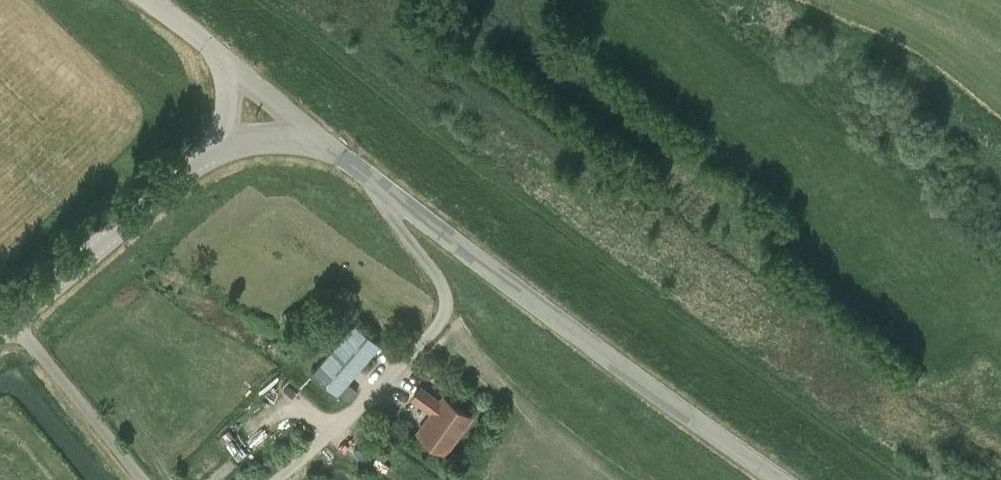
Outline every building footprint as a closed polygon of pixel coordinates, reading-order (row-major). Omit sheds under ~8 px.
[(356,322),(313,371),(338,393),(380,344),(356,322)] [(421,386),(412,398),(433,413),(419,432),(445,451),(471,415),(445,396),(441,401),(421,386)]
